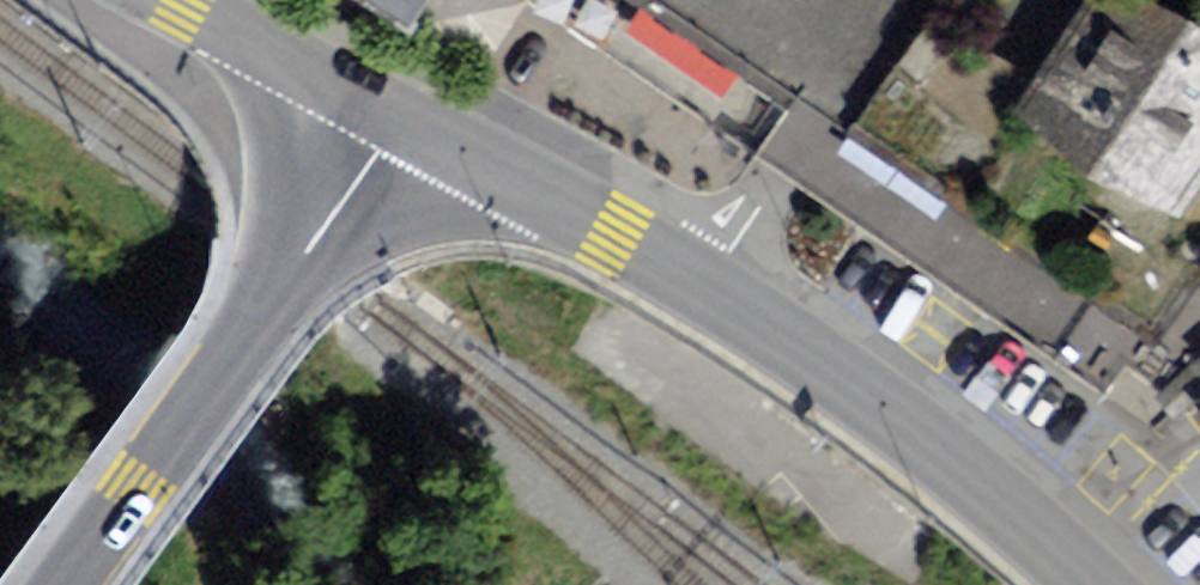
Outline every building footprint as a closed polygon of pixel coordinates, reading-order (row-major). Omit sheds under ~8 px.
[(414,26),(430,0),(370,0),(414,26)] [(805,148),(1127,370),(1196,266),(1199,269),(1199,49),(1124,0),(592,0),(805,148)]
